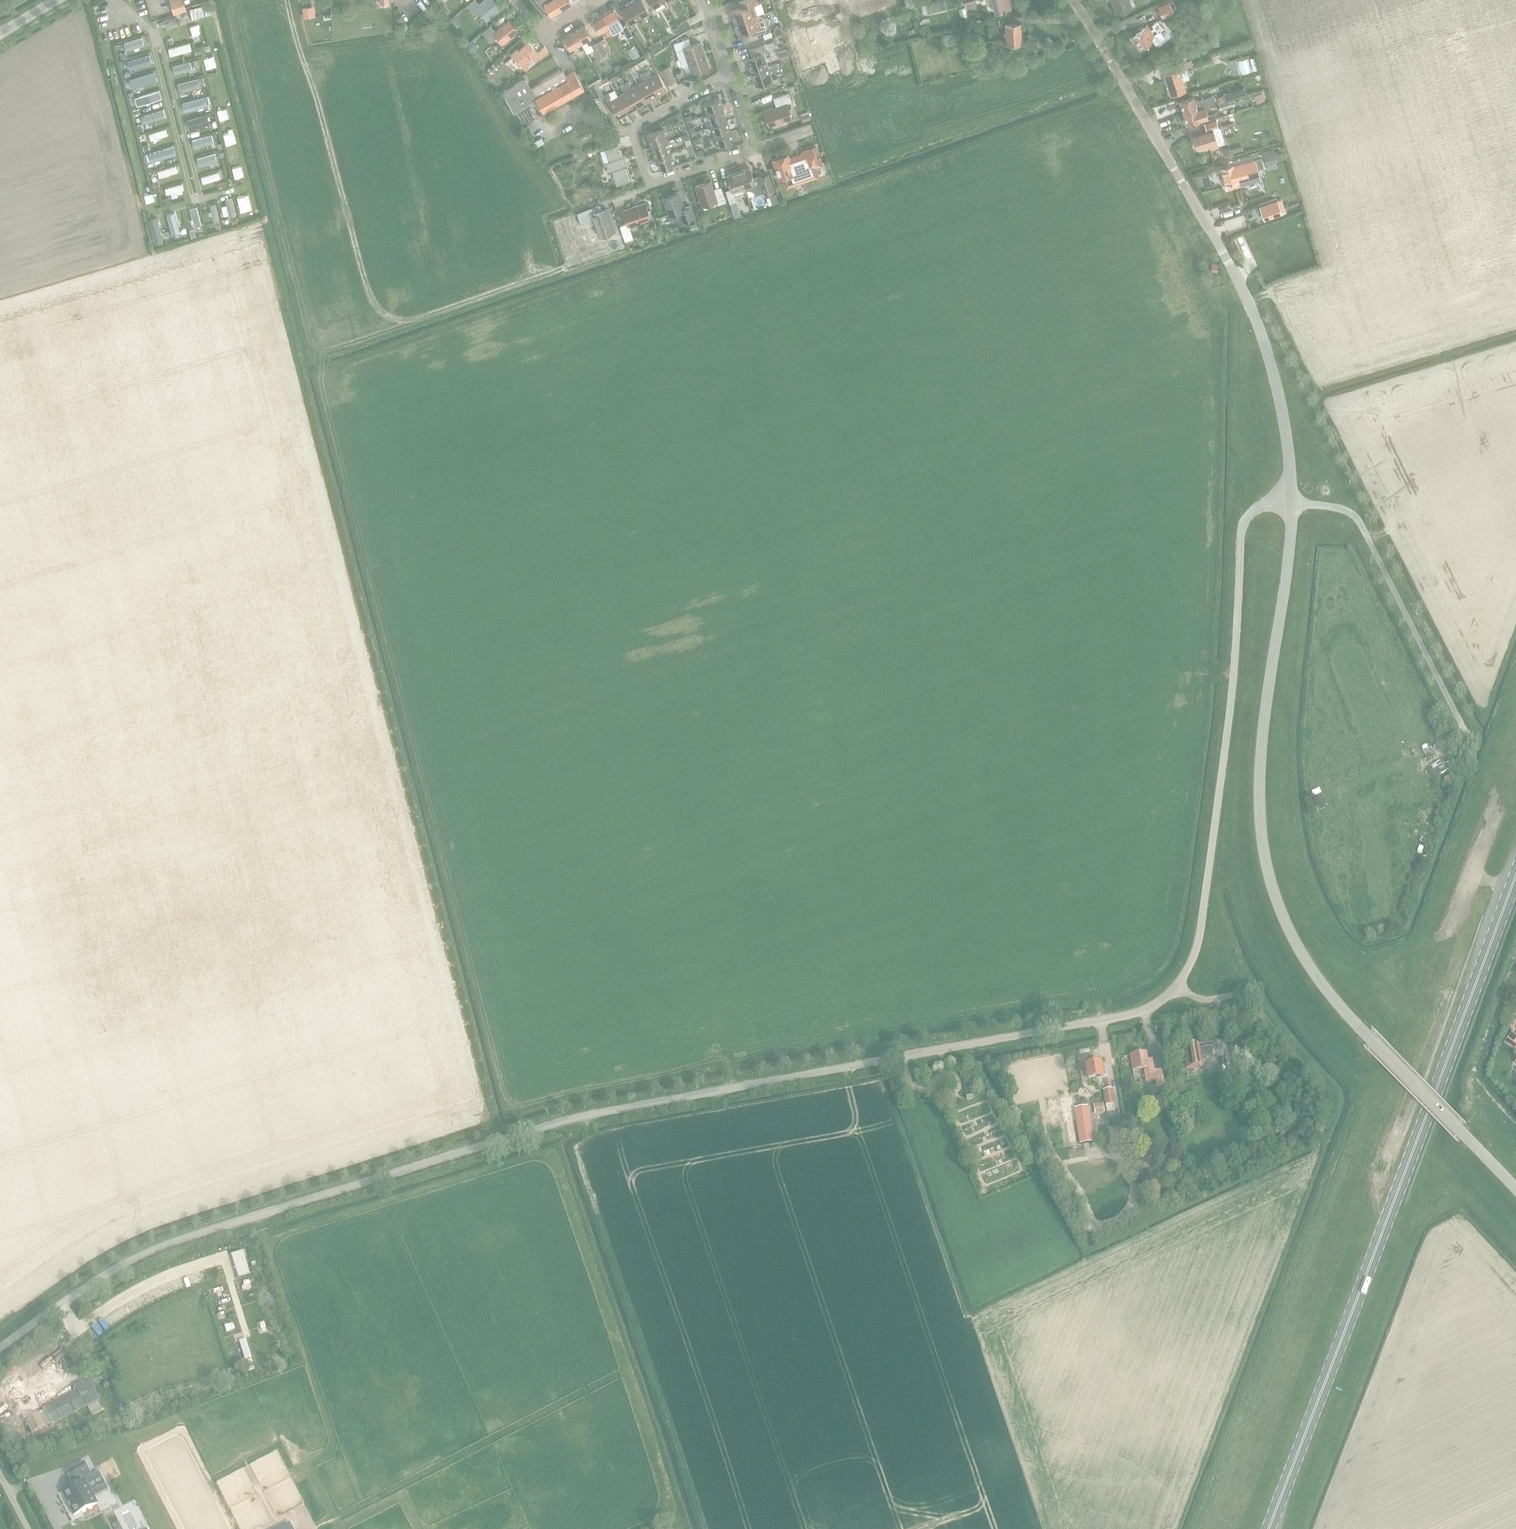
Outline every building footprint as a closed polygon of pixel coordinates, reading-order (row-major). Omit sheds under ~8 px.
[(174,14),(175,13),(187,10),(184,0),(169,0),(174,13),(174,14)] [(500,8),(493,0),(483,0),(479,3),(476,0),(473,0),(467,5),(471,10),(475,7),(486,19),(500,8)] [(561,8),(556,0),(549,0),(544,3),(550,15),(561,8)] [(561,8),(572,2),(570,0),(556,0),(561,8)] [(620,6),(629,21),(639,16),(630,0),(620,6)] [(648,8),(643,0),(630,0),(639,16),(649,10),(648,8)] [(654,7),(664,1),(663,0),(643,0),(648,8),(653,5),(654,7)] [(757,15),(753,4),(757,2),(756,0),(743,0),(738,1),(740,7),(730,11),(734,22),(757,15)] [(791,8),(793,14),(812,8),(817,20),(827,16),(821,0),(788,0),(791,8)] [(995,12),(1010,8),(1008,0),(992,0),(995,12)] [(1117,14),(1132,8),(1129,0),(1111,0),(1117,14)] [(1157,6),(1162,18),(1174,12),(1169,1),(1157,6)] [(602,14),(613,32),(618,29),(614,23),(620,20),(613,8),(602,14)] [(607,35),(613,32),(602,14),(591,21),(598,32),(604,29),(607,35)] [(757,15),(734,22),(738,34),(748,30),(750,36),(766,31),(764,24),(760,25),(757,15)] [(687,18),(677,24),(678,26),(680,30),(690,24),(687,18)] [(502,43),(517,31),(508,19),(494,30),(490,25),(482,32),(486,37),(493,32),(502,43)] [(627,32),(630,30),(625,21),(622,23),(627,32)] [(1024,33),(1021,21),(1005,24),(1006,29),(988,32),(991,49),(1000,47),(1003,60),(1017,56),(1017,61),(1026,59),(1023,51),(1031,49),(1027,32),(1024,33)] [(1155,44),(1164,37),(1159,31),(1163,28),(1157,21),(1152,25),(1158,32),(1155,35),(1147,26),(1132,38),(1141,50),(1153,41),(1155,44)] [(574,31),(581,42),(584,48),(589,45),(586,39),(591,36),(585,25),(574,31)] [(570,49),(581,42),(574,31),(563,37),(570,49)] [(142,37),(123,42),(125,49),(144,44),(142,37)] [(598,40),(606,53),(605,50),(610,47),(604,37),(598,40)] [(700,43),(691,46),(688,38),(673,43),(676,52),(676,51),(681,66),(684,67),(689,65),(692,73),(709,67),(700,43)] [(810,38),(797,42),(804,63),(812,60),(816,72),(831,68),(828,59),(825,60),(823,55),(829,53),(826,45),(814,49),(810,38)] [(598,57),(606,53),(598,40),(591,44),(598,57)] [(190,42),(167,48),(170,55),(192,49),(190,42)] [(542,47),(535,53),(527,43),(512,56),(521,66),(533,56),(536,59),(545,51),(542,47)] [(751,71),(768,66),(763,52),(766,51),(764,44),(748,49),(751,56),(746,58),(751,71)] [(640,54),(636,48),(629,52),(632,58),(640,54)] [(149,53),(127,60),(129,68),(151,62),(149,53)] [(194,59),(172,65),(174,72),(196,66),(196,64),(194,59)] [(485,70),(489,75),(501,65),(496,59),(485,70)] [(1164,75),(1170,96),(1186,91),(1182,79),(1188,77),(1183,61),(1169,65),(1171,72),(1164,75)] [(661,70),(669,84),(677,80),(669,66),(661,70)] [(768,66),(751,71),(755,85),(763,82),(765,88),(779,83),(777,77),(772,79),(768,66)] [(573,71),(566,75),(562,70),(530,88),(525,79),(502,93),(514,113),(536,100),(543,112),(584,89),(573,71)] [(644,72),(658,96),(668,91),(658,73),(651,78),(649,75),(651,74),(648,70),(644,72)] [(154,71),(130,78),(133,86),(156,79),(154,71)] [(648,102),(658,96),(644,72),(640,75),(642,79),(644,78),(645,81),(638,85),(648,102)] [(199,77),(176,83),(179,92),(180,92),(201,86),(199,77)] [(648,102),(638,85),(631,89),(630,87),(631,86),(628,81),(624,84),(638,108),(648,102)] [(628,114),(638,108),(624,84),(620,86),(622,91),(624,90),(625,92),(618,96),(628,114)] [(159,89),(134,97),(136,105),(161,97),(159,89)] [(763,110),(769,125),(791,117),(786,103),(791,101),(788,92),(773,97),(776,106),(763,110)] [(628,114),(618,96),(611,100),(610,98),(611,97),(609,93),(604,95),(618,119),(628,114)] [(203,97),(203,96),(182,102),(184,109),(205,103),(204,101),(203,97)] [(1183,113),(1205,107),(1215,104),(1213,96),(1195,102),(1193,97),(1180,101),(1183,113)] [(707,114),(723,108),(719,97),(703,102),(707,114)] [(1218,104),(1220,110),(1235,106),(1233,99),(1218,104)] [(1205,107),(1183,113),(1185,118),(1183,119),(1184,124),(1187,124),(1187,125),(1200,121),(1200,119),(1208,117),(1205,107)] [(711,125),(727,120),(723,108),(707,114),(711,125)] [(163,109),(141,115),(143,123),(165,116),(163,109)] [(810,118),(808,112),(801,115),(803,121),(810,118)] [(207,113),(186,119),(188,129),(209,123),(207,113)] [(1218,146),(1217,144),(1225,142),(1220,127),(1230,124),(1228,117),(1204,124),(1207,132),(1193,136),(1196,148),(1209,144),(1210,148),(1218,146)] [(715,136),(730,131),(727,120),(711,125),(715,136)] [(166,128),(148,133),(151,140),(168,134),(166,128)] [(651,146),(667,140),(663,129),(647,134),(651,146)] [(730,131),(715,136),(719,148),(734,143),(730,131)] [(209,141),(211,141),(209,135),(191,140),(192,146),(199,144),(209,141)] [(655,157),(671,151),(667,140),(651,146),(655,157)] [(173,145),(148,153),(151,161),(175,154),(173,145)] [(617,186),(630,181),(617,145),(605,150),(609,162),(604,164),(608,174),(612,172),(617,186)] [(796,159),(803,181),(818,176),(815,166),(822,164),(816,147),(802,151),(803,157),(796,159)] [(671,151),(655,157),(659,168),(675,163),(671,151)] [(216,160),(214,153),(196,158),(198,166),(216,160)] [(1274,153),(1263,156),(1265,163),(1277,161),(1274,153)] [(803,181),(796,159),(790,161),(788,154),(773,159),(779,178),(790,174),(794,184),(803,181)] [(1252,160),(1221,169),(1224,183),(1250,176),(1251,181),(1258,179),(1252,160)] [(176,165),(157,171),(159,177),(178,171),(176,165)] [(764,191),(759,178),(754,180),(749,167),(738,171),(744,190),(755,186),(757,193),(763,191),(764,191)] [(218,171),(201,176),(202,183),(220,178),(218,171)] [(733,194),(744,190),(738,171),(726,175),(731,188),(725,190),(729,203),(736,200),(733,194)] [(764,191),(763,191),(764,194),(775,190),(769,173),(759,176),(759,178),(764,191)] [(721,186),(713,189),(710,180),(695,185),(702,206),(717,201),(718,204),(726,201),(721,186)] [(182,183),(164,188),(166,193),(171,192),(172,197),(178,195),(177,193),(183,192),(182,189),(184,189),(182,183)] [(690,205),(683,207),(678,191),(667,195),(665,197),(663,198),(669,215),(677,213),(680,214),(682,221),(694,217),(690,205)] [(236,215),(232,197),(225,199),(226,204),(221,206),(224,215),(228,214),(229,217),(236,215)] [(1260,206),(1264,219),(1281,213),(1280,209),(1284,207),(1281,198),(1260,206)] [(619,225),(625,240),(633,238),(628,225),(650,218),(645,202),(623,210),(627,223),(619,225)] [(213,221),(219,220),(215,203),(209,204),(211,211),(208,211),(209,215),(212,215),(213,221)] [(607,208),(597,212),(595,206),(583,210),(585,216),(591,214),(599,236),(615,230),(607,208)] [(201,224),(196,207),(190,208),(192,218),(190,218),(191,223),(193,222),(194,226),(201,224)] [(171,231),(171,233),(179,231),(174,212),(166,214),(171,231)] [(157,220),(156,217),(150,219),(154,234),(160,233),(157,224),(159,224),(158,220),(157,220)] [(1431,766),(1437,776),(1450,769),(1444,758),(1431,766)] [(1512,1032),(1505,1041),(1515,1049),(1515,1035),(1512,1032)] [(1204,1066),(1203,1059),(1215,1057),(1213,1048),(1218,1047),(1218,1046),(1201,1049),(1200,1044),(1184,1047),(1184,1052),(1174,1053),(1174,1054),(1178,1054),(1179,1063),(1186,1062),(1187,1069),(1204,1066)] [(1151,1061),(1148,1062),(1146,1054),(1130,1056),(1133,1072),(1144,1070),(1146,1082),(1155,1081),(1156,1087),(1165,1085),(1162,1069),(1153,1070),(1151,1061)] [(1085,1064),(1088,1079),(1103,1077),(1101,1062),(1085,1064)] [(1103,1090),(1107,1113),(1116,1111),(1112,1089),(1103,1090)] [(1087,1105),(1075,1107),(1073,1095),(1060,1098),(1068,1145),(1093,1141),(1087,1105)] [(1157,1099),(1158,1111),(1170,1109),(1169,1097),(1157,1099)] [(1094,1104),(1095,1114),(1105,1112),(1103,1102),(1094,1104)] [(231,1255),(232,1257),(234,1256),(235,1258),(237,1257),(238,1259),(236,1260),(237,1265),(235,1266),(238,1278),(250,1274),(243,1251),(231,1255)] [(62,1365),(66,1371),(83,1362),(80,1356),(62,1365)] [(57,1415),(47,1420),(32,1390),(58,1378),(52,1366),(8,1388),(32,1434),(88,1406),(92,1415),(102,1410),(98,1401),(99,1400),(89,1381),(73,1389),(75,1393),(52,1405),(57,1415)] [(62,1491),(74,1515),(97,1503),(79,1468),(67,1474),(73,1485),(62,1491)]
